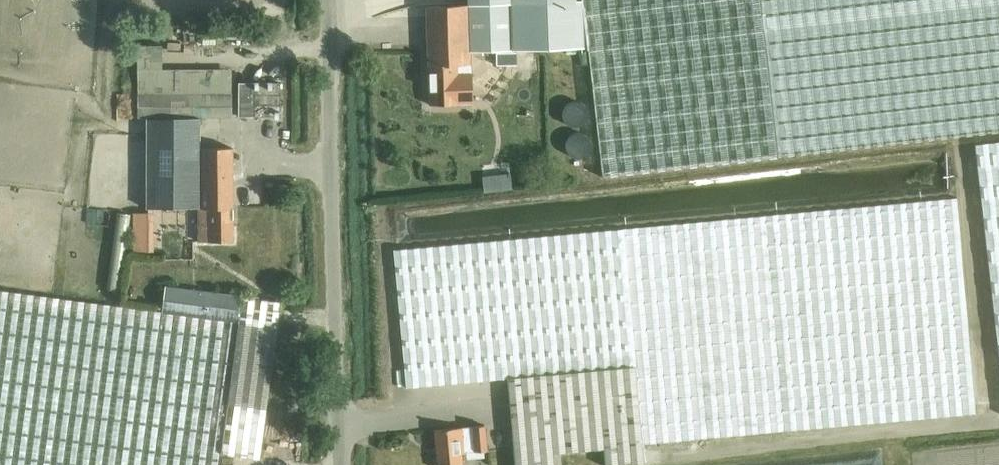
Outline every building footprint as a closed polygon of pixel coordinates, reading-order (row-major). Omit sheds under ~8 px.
[(426,5),(429,104),(471,102),(470,51),(586,48),(581,0),(468,0),(468,4),(426,5)] [(586,48),(601,176),(780,156),(998,131),(998,0),(581,0),(586,48)] [(238,82),(238,116),(280,116),(280,82),(238,82)] [(231,93),(136,95),(136,118),(231,116),(231,93)] [(998,382),(998,140),(971,143),(998,382)] [(197,242),(233,241),(230,149),(146,151),(147,209),(207,208),(207,226),(197,226),(197,242)] [(975,413),(956,198),(766,217),(392,250),(402,389),(503,380),(511,464),(551,464),(550,454),(599,450),(601,464),(640,464),(639,444),(784,431),(975,413)] [(158,311),(0,290),(0,464),(218,464),(219,453),(259,459),(281,301),(161,285),(158,311)] [(438,464),(463,464),(462,453),(468,453),(468,452),(487,450),(485,425),(466,427),(466,428),(435,431),(438,464)] [(557,464),(588,464),(586,454),(557,457),(557,464)]
